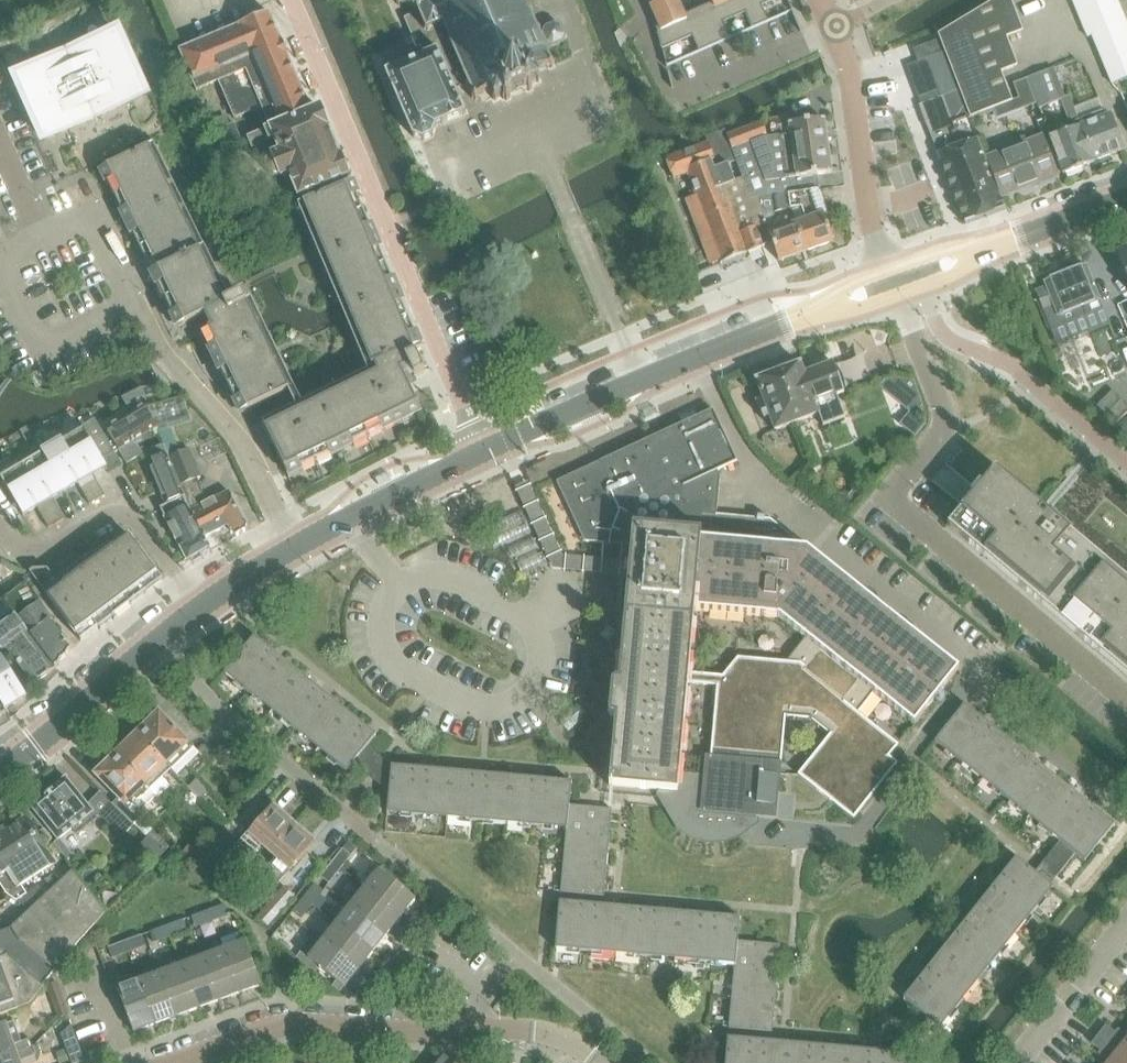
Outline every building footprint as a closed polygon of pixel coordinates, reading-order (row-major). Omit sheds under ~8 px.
[(430,53),(436,66),(453,107),(457,117),(464,114),(454,89),(464,85),(465,87),(469,85),(473,95),(471,96),(472,98),(474,98),(475,100),(478,99),(477,97),(492,90),(495,97),(493,98),(494,100),(496,100),(497,102),(499,101),(498,99),(502,97),(503,100),(506,99),(506,100),(506,101),(510,99),(510,98),(509,97),(527,89),(528,91),(528,92),(532,90),(532,89),(531,88),(534,87),(532,83),(537,81),(537,83),(540,82),(539,80),(541,80),(539,77),(538,77),(536,73),(553,66),(552,64),(554,63),(552,60),(551,60),(547,50),(549,49),(548,46),(548,45),(546,46),(545,47),(538,30),(541,28),(539,25),(536,26),(530,12),(533,10),(529,0),(397,0),(398,1),(397,2),(396,3),(398,5),(399,4),(400,3),(417,10),(418,13),(410,16),(404,19),(411,35),(417,33),(423,45),(427,44),(430,53)] [(698,9),(684,15),(678,0),(664,0),(650,6),(661,50),(692,37),(699,52),(714,46),(698,9)] [(741,0),(711,0),(712,3),(698,9),(714,46),(730,39),(723,23),(747,13),(741,0)] [(747,13),(754,28),(768,22),(761,6),(776,0),(741,0),(747,13)] [(937,40),(968,117),(992,108),(1010,101),(999,72),(1015,66),(1005,38),(1021,32),(1009,0),(994,0),(936,36),(937,40)] [(1087,37),(1091,35),(1111,84),(1126,78),(1126,25),(1117,0),(1072,0),(1087,37)] [(260,107),(269,128),(269,129),(310,112),(309,111),(285,56),(287,55),(281,41),(279,42),(268,13),(177,50),(194,92),(217,82),(233,119),(260,107)] [(541,35),(546,46),(548,45),(548,46),(553,48),(562,43),(566,36),(561,26),(554,23),(545,27),(541,35)] [(54,58),(15,76),(44,141),(83,124),(83,123),(106,113),(107,114),(145,96),(117,31),(106,36),(78,48),(78,49),(54,59),(54,58)] [(1000,197),(985,159),(984,159),(968,117),(937,40),(911,50),(916,62),(905,67),(920,105),(919,106),(966,225),(1005,210),(1000,197)] [(435,126),(457,117),(453,107),(436,66),(430,53),(385,72),(408,127),(412,137),(422,141),(432,137),(435,126)] [(1027,78),(1035,102),(1036,104),(1038,108),(1051,103),(1064,98),(1053,69),(1027,78)] [(1018,98),(1010,101),(992,108),(995,116),(1035,102),(1027,78),(1013,84),(1018,98)] [(1081,126),(1079,126),(1092,161),(1124,149),(1111,113),(1105,115),(1099,99),(1075,108),(1081,126)] [(318,107),(309,111),(310,112),(269,129),(269,128),(246,138),(251,150),(272,141),(277,153),(271,156),(271,157),(267,161),(266,167),(268,172),(273,176),(278,176),(279,178),(287,175),(297,199),(348,178),(318,107)] [(732,151),(736,162),(742,178),(751,200),(757,199),(789,194),(819,190),(817,175),(831,173),(827,140),(831,140),(830,130),(825,130),(824,120),(790,125),(789,118),(770,121),(772,137),(767,137),(732,151)] [(1093,163),(1092,161),(1079,126),(1073,129),(1069,118),(1051,125),(1055,135),(1048,137),(1062,174),(1093,163)] [(761,122),(726,136),(732,151),(767,137),(761,122)] [(707,144),(665,161),(672,178),(687,173),(695,196),(687,199),(708,250),(714,265),(722,262),(722,263),(763,247),(762,247),(755,229),(756,228),(765,225),(766,224),(757,199),(751,200),(742,178),(734,182),(727,165),(736,162),(732,151),(726,136),(724,130),(705,138),(707,144)] [(1043,137),(985,159),(1000,197),(1057,176),(1043,137)] [(98,170),(106,184),(178,327),(195,318),(240,413),(288,390),(241,294),(224,302),(146,146),(98,170)] [(419,347),(417,343),(351,184),(302,205),(371,368),(374,367),(377,374),(264,429),(286,473),(296,467),(297,470),(420,410),(406,382),(424,373),(412,350),(419,347)] [(806,220),(795,224),(805,252),(833,242),(823,214),(826,213),(819,190),(789,194),(790,209),(801,208),(806,220)] [(789,194),(757,199),(766,224),(765,225),(768,234),(776,231),(775,214),(790,209),(789,194)] [(776,231),(768,234),(778,262),(779,262),(805,252),(795,224),(776,231)] [(765,225),(756,228),(762,247),(763,247),(772,244),(768,234),(765,225)] [(1116,254),(1126,282),(1126,249),(1116,254)] [(1087,305),(1098,301),(1085,266),(1044,282),(1046,287),(1035,291),(1049,330),(1091,314),(1087,305)] [(1119,357),(1109,361),(1115,376),(1125,373),(1119,357)] [(801,364),(775,374),(793,424),(819,415),(823,426),(843,419),(835,397),(843,394),(831,363),(803,374),(801,364)] [(29,373),(37,389),(46,384),(39,368),(29,373)] [(775,373),(754,381),(761,398),(756,400),(763,419),(768,417),(774,431),(794,425),(793,424),(775,373)] [(879,388),(909,413),(899,425),(915,438),(925,425),(925,421),(917,414),(922,407),(914,382),(895,378),(885,380),(879,388)] [(106,427),(105,428),(106,429),(126,463),(142,453),(134,440),(156,428),(148,406),(142,388),(122,398),(131,413),(106,427)] [(1093,411),(1113,428),(1126,413),(1126,405),(1113,391),(1093,411)] [(181,396),(148,406),(156,428),(157,430),(190,421),(181,396)] [(808,551),(771,521),(716,517),(720,478),(717,472),(737,463),(713,411),(557,483),(585,543),(603,545),(602,559),(602,560),(601,573),(601,575),(628,577),(619,682),(615,681),(612,684),(609,715),(612,718),(615,718),(609,787),(669,793),(669,797),(668,808),(667,815),(677,833),(692,842),(708,846),(725,845),(733,842),(741,839),(750,832),(759,826),(760,819),(776,820),(785,717),(811,720),(830,735),(797,776),(853,820),(898,765),(889,758),(898,746),(857,714),(873,694),(914,727),(959,671),(888,615),(877,606),(808,551)] [(83,428),(62,441),(97,499),(104,495),(92,474),(106,466),(102,460),(114,453),(94,418),(82,426),(83,428)] [(1116,428),(1126,439),(1126,438),(1126,418),(1116,428)] [(89,504),(97,499),(62,441),(41,453),(64,491),(77,484),(89,504)] [(165,503),(166,504),(184,496),(168,457),(163,445),(148,451),(148,462),(165,503)] [(188,449),(168,457),(184,496),(196,520),(204,538),(226,526),(230,533),(236,537),(244,532),(245,525),(228,491),(205,503),(195,479),(199,478),(188,449)] [(51,498),(64,491),(41,453),(21,465),(56,523),(63,519),(51,498)] [(56,523),(21,465),(0,477),(0,478),(22,515),(36,508),(48,528),(56,523)] [(947,526),(1126,677),(1126,581),(994,469),(947,526)] [(210,549),(204,538),(196,520),(184,496),(166,504),(159,508),(188,561),(210,549)] [(123,533),(106,543),(82,557),(54,578),(47,568),(32,569),(29,571),(80,641),(97,628),(98,629),(114,617),(113,616),(145,593),(145,592),(162,580),(128,535),(123,533)] [(5,603),(54,669),(54,668),(59,664),(58,662),(67,656),(66,655),(68,652),(71,649),(49,621),(52,619),(25,582),(2,599),(5,603)] [(54,669),(5,603),(0,607),(0,649),(1,651),(5,648),(33,684),(54,669)] [(366,775),(380,757),(367,746),(376,735),(253,636),(223,673),(346,772),(352,764),(366,775)] [(0,660),(0,705),(4,710),(26,696),(3,659),(0,660)] [(1084,862),(1114,825),(964,705),(934,741),(1059,842),(1044,861),(1059,873),(1074,854),(1084,862)] [(136,735),(165,764),(175,774),(197,752),(159,713),(148,723),(146,722),(138,730),(139,732),(136,735)] [(156,773),(165,764),(136,735),(116,755),(145,784),(155,794),(166,783),(156,773)] [(135,794),(145,784),(116,755),(114,757),(112,756),(106,762),(106,765),(96,775),(133,813),(144,803),(135,794)] [(604,897),(611,809),(568,806),(571,782),(390,766),(386,814),(565,830),(559,894),(604,897)] [(121,839),(134,826),(101,793),(87,806),(66,779),(31,807),(57,841),(54,843),(68,861),(74,856),(60,839),(72,829),(78,834),(100,817),(121,839)] [(272,806),(220,864),(235,877),(263,845),(270,851),(293,825),(272,806)] [(53,866),(23,821),(0,835),(0,886),(6,895),(16,902),(17,901),(26,895),(19,887),(53,866)] [(276,856),(262,873),(276,885),(313,843),(293,825),(270,851),(276,856)] [(197,836),(178,858),(199,877),(206,870),(219,856),(218,855),(208,846),(197,836)] [(342,850),(332,862),(340,869),(351,856),(342,850)] [(1037,907),(1053,887),(1016,858),(902,999),(939,1028),(1034,911),(1037,907)] [(320,877),(329,884),(340,869),(332,862),(320,877)] [(199,877),(199,878),(213,891),(220,883),(206,870),(199,877)] [(379,870),(364,888),(401,917),(416,899),(379,870)] [(31,911),(11,928),(20,942),(55,972),(105,912),(72,872),(52,890),(31,911)] [(26,895),(17,901),(31,911),(52,890),(47,882),(26,895)] [(315,883),(304,897),(313,905),(325,891),(315,883)] [(283,886),(256,918),(268,928),(295,896),(283,886)] [(387,935),(401,917),(364,888),(350,906),(387,935)] [(304,897),(292,912),(302,919),(313,905),(304,897)] [(772,1033),(780,946),(737,942),(739,919),(559,902),(554,950),(734,966),(728,1029),(772,1033)] [(223,904),(209,910),(213,921),(227,916),(223,904)] [(373,953),(387,935),(350,906),(336,923),(373,953)] [(1037,907),(1034,911),(1041,916),(1044,913),(1037,907)] [(195,928),(213,921),(209,910),(191,917),(195,928)] [(183,920),(167,926),(171,937),(187,931),(183,920)] [(359,970),(373,953),(336,923),(322,941),(359,970)] [(154,943),(171,937),(167,926),(150,932),(154,943)] [(28,1005),(43,988),(42,987),(52,975),(55,972),(20,942),(11,928),(0,933),(0,1015),(28,1005)] [(141,936),(124,942),(129,953),(145,947),(141,936)] [(345,988),(359,970),(322,941),(308,959),(319,968),(336,981),(337,982),(344,987),(345,988)] [(112,959),(129,953),(124,942),(108,948),(112,959)] [(245,942),(223,950),(240,994),(261,986),(245,942)] [(223,950),(202,957),(219,1001),(240,994),(223,950)] [(303,955),(299,960),(315,972),(319,968),(308,959),(303,955)] [(202,957),(181,965),(197,1009),(219,1001),(202,957)] [(181,965),(160,973),(176,1017),(197,1009),(181,965)] [(160,973),(139,981),(155,1025),(176,1017),(160,973)] [(134,1033),(155,1025),(139,981),(117,989),(134,1033)] [(336,981),(332,986),(340,992),(344,987),(337,982),(336,981)] [(59,1019),(67,1016),(62,1002),(55,983),(46,986),(59,1019)] [(21,1042),(14,1022),(0,1027),(0,1060),(33,1047),(34,1047),(30,1039),(21,1042)] [(1125,1040),(1106,1025),(1099,1035),(1126,1057),(1126,1038),(1125,1040)] [(84,1061),(71,1026),(60,1035),(71,1062),(78,1062),(84,1061)] [(1099,1035),(1091,1044),(1110,1059),(1107,1062),(1126,1062),(1126,1057),(1099,1035)] [(906,1055),(727,1038),(725,1062),(905,1062),(906,1055)] [(34,1047),(33,1047),(0,1060),(0,1062),(20,1062),(20,1061),(36,1055),(34,1047)]
